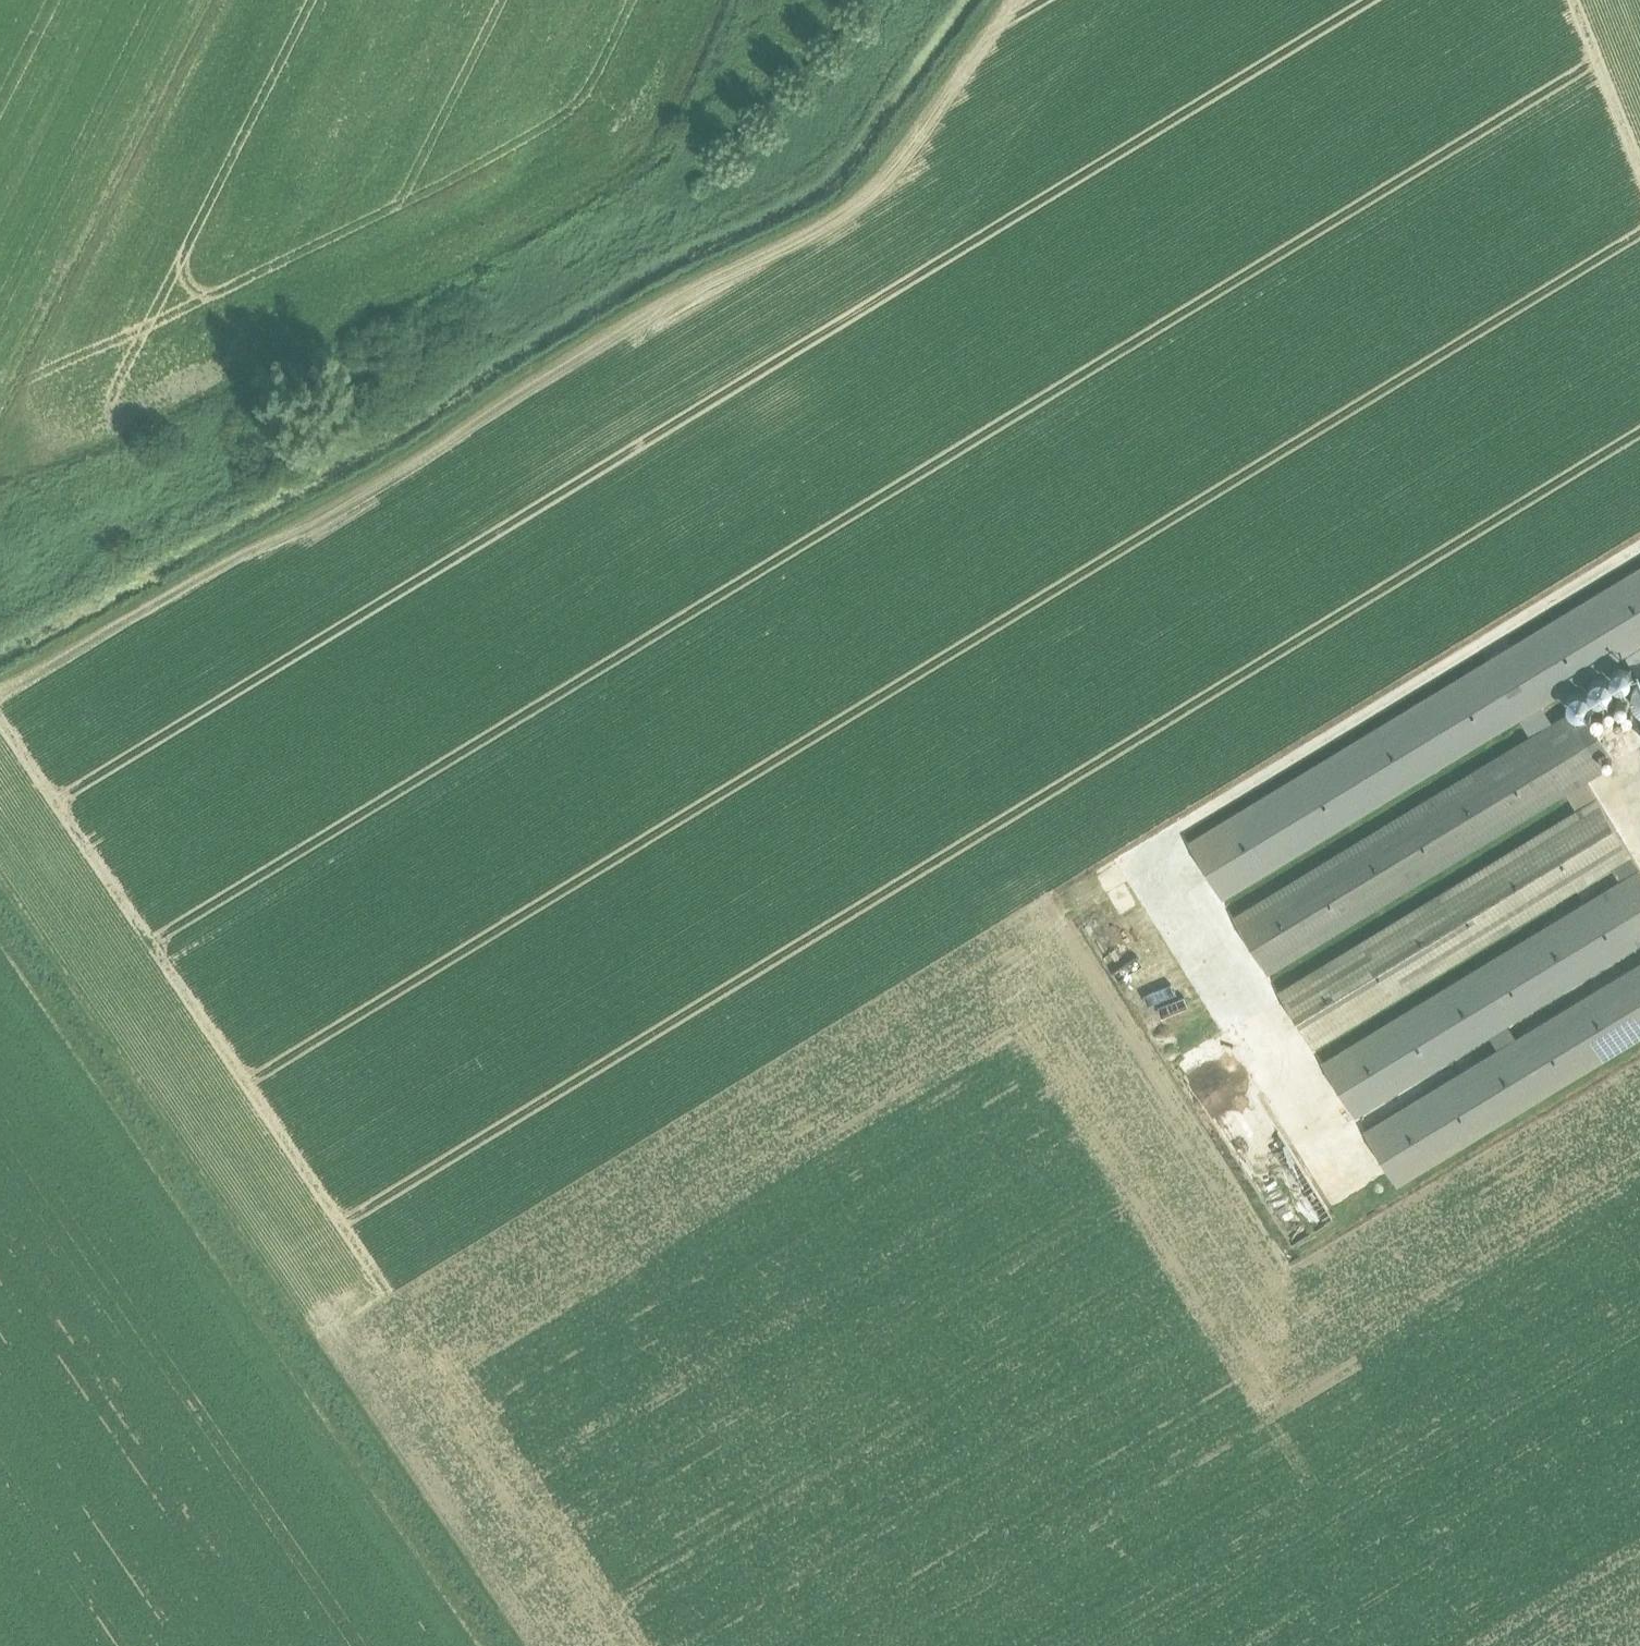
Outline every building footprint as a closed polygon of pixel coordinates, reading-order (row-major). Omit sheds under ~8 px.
[(1597,797),(1586,779),(1605,767),(1571,711),(1551,723),(1540,704),(1639,643),(1639,567),(1188,841),(1222,897),(1523,714),(1534,733),(1234,916),(1268,972),(1567,790),(1579,809),(1279,991),(1313,1047),(1613,865),(1622,880),(1322,1062),(1356,1119),(1639,946),(1639,868),(1631,854),(1597,797)] [(1613,672),(1613,675),(1613,678),(1615,680),(1617,683),(1619,684),(1622,685),(1625,684),(1628,683),(1630,680),(1631,678),(1632,675),(1631,672),(1630,669),(1628,667),(1625,666),(1622,665),(1619,666),(1617,667),(1615,669),(1613,672)] [(1590,684),(1590,687),(1590,690),(1592,693),(1594,696),(1596,698),(1599,699),(1602,699),(1606,699),(1609,698),(1611,696),(1613,693),(1615,690),(1615,687),(1615,684),(1613,681),(1611,678),(1609,676),(1606,675),(1602,674),(1599,675),(1596,676),(1594,678),(1592,680),(1590,684)] [(1631,695),(1632,699),(1633,703),(1635,707),(1638,710),(1639,711),(1639,679),(1638,681),(1635,683),(1633,687),(1632,691),(1631,695)] [(1568,697),(1568,701),(1568,704),(1569,707),(1571,710),(1574,712),(1577,713),(1580,713),(1583,713),(1587,712),(1589,710),(1591,707),(1592,704),(1593,701),(1592,697),(1591,694),(1589,692),(1587,690),(1583,688),(1580,688),(1577,689),(1574,690),(1571,692),(1569,694),(1568,697)] [(1363,1131),(1397,1187),(1639,1040),(1639,963),(1363,1131)] [(1235,1058),(1200,1069),(1211,1108),(1227,1103),(1236,1131),(1256,1125),(1235,1058)]
